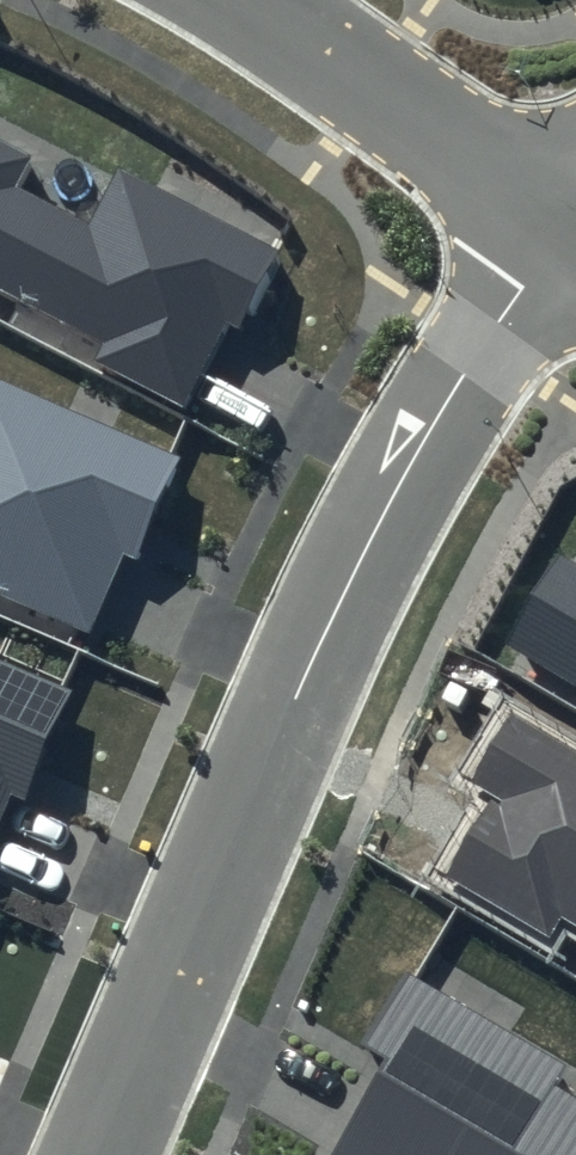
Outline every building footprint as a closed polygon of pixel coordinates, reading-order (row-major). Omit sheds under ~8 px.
[(0,140),(0,291),(102,343),(93,361),(190,411),(272,254),(117,174),(91,224),(14,184),(28,155),(0,140)] [(0,379),(0,593),(89,631),(122,554),(141,562),(186,459),(0,379)] [(558,554),(506,640),(575,681),(575,565),(558,554)] [(0,660),(0,826),(13,797),(28,803),(76,692),(0,660)] [(509,711),(469,779),(496,795),(447,877),(552,939),(565,918),(575,925),(575,750),(509,711)] [(408,970),(363,1044),(386,1058),(328,1154),(575,1154),(575,1097),(554,1084),(566,1064),(408,970)]
